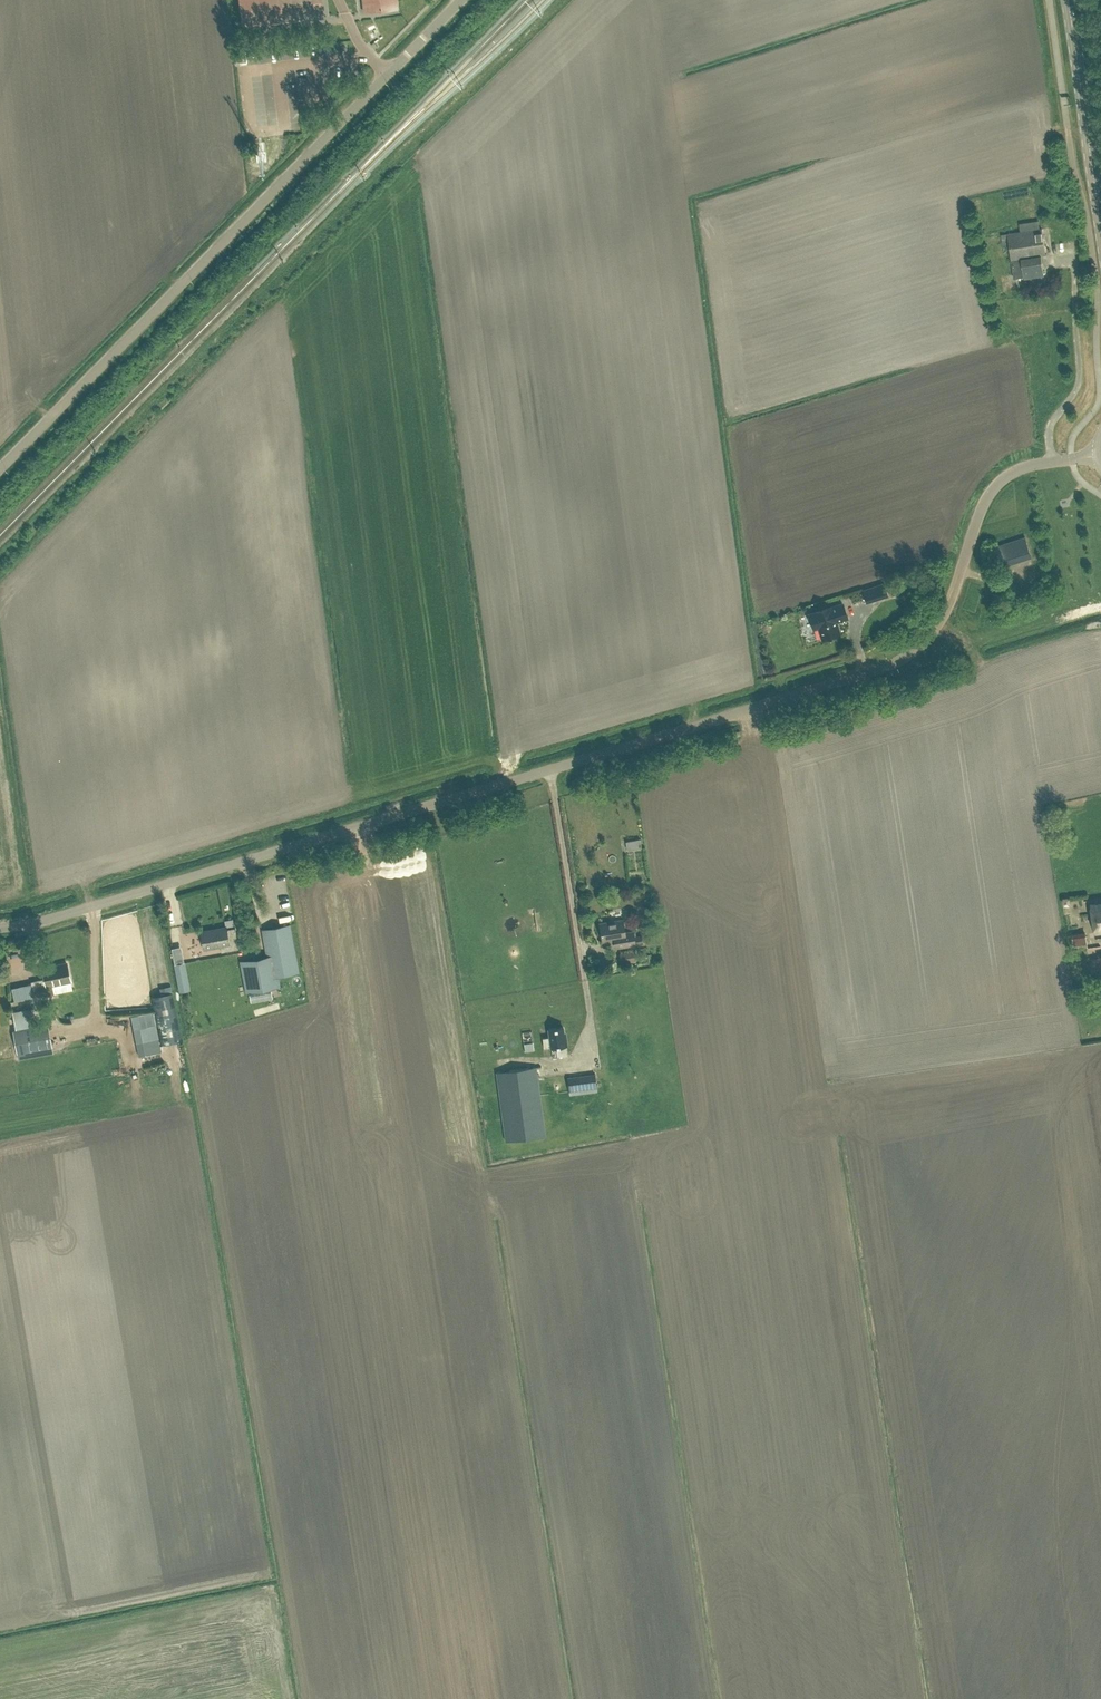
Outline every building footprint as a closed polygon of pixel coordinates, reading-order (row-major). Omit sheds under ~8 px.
[(322,17),(321,0),(240,0),(242,26),(322,17)] [(397,9),(396,0),(363,0),(364,12),(397,9)] [(258,61),(257,50),(246,51),(247,62),(258,61)] [(1015,278),(1024,277),(1024,278),(1045,275),(1042,255),(1046,254),(1042,228),(1008,233),(1015,278)] [(1073,546),(1100,539),(1100,530),(1071,538),(1073,546)] [(1002,565),(1032,556),(1026,537),(996,546),(1002,565)] [(879,598),(887,595),(883,583),(875,586),(879,598)] [(835,621),(847,618),(843,603),(809,614),(813,628),(819,627),(822,638),(839,633),(835,621)] [(1090,898),(1096,937),(1100,936),(1100,896),(1090,898)] [(622,932),(620,918),(597,922),(600,940),(612,938),(613,946),(633,943),(632,937),(631,930),(622,932)] [(299,972),(290,923),(262,929),(267,955),(240,960),(246,993),(280,986),(278,976),(299,972)] [(231,949),(239,948),(235,927),(227,928),(226,925),(201,930),(204,949),(220,946),(221,951),(231,949)] [(247,939),(240,940),(241,948),(248,946),(247,939)] [(621,962),(636,960),(635,950),(620,952),(621,962)] [(189,989),(184,962),(175,964),(180,991),(189,989)] [(32,983),(12,987),(15,1000),(35,995),(36,999),(54,995),(52,984),(70,980),(67,963),(43,968),(45,978),(32,981),(32,983)] [(35,1025),(32,1007),(13,1011),(16,1029),(13,1029),(17,1052),(53,1046),(48,1023),(35,1025)] [(138,1056),(160,1052),(152,1012),(130,1016),(138,1056)] [(558,1056),(567,1055),(566,1045),(567,1045),(566,1035),(564,1035),(563,1026),(548,1028),(550,1036),(543,1037),(544,1047),(551,1046),(551,1047),(557,1046),(558,1056)] [(506,1141),(546,1135),(536,1066),(496,1072),(506,1141)] [(595,1074),(567,1077),(569,1091),(597,1087),(595,1074)]
